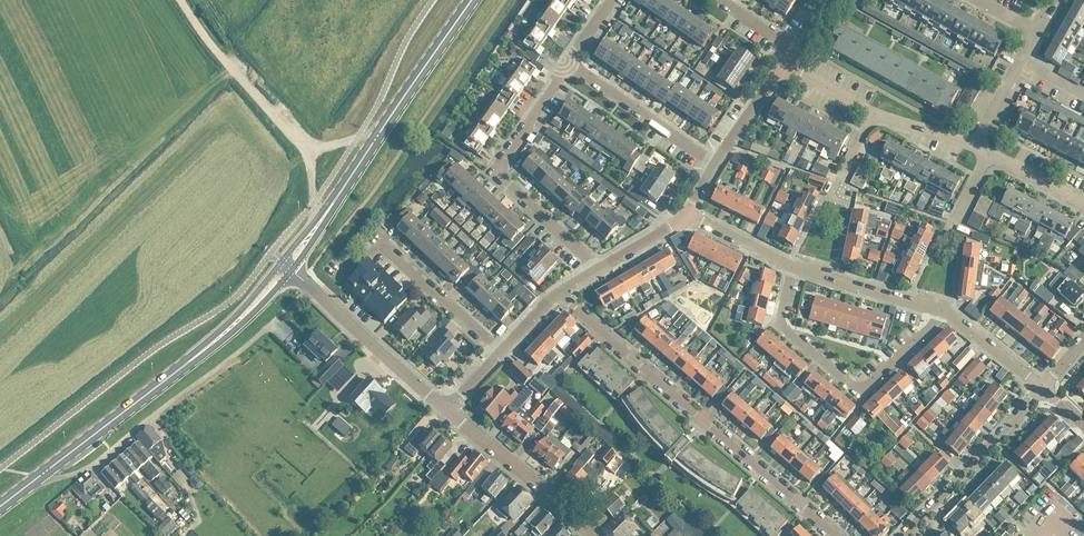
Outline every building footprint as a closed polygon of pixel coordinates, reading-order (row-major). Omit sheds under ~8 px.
[(544,9),(558,20),(570,3),(566,0),(550,0),(544,9)] [(642,6),(646,9),(652,13),(661,0),(646,0),(642,6)] [(652,13),(657,16),(654,19),(660,23),(662,20),(673,4),(666,0),(661,0),(652,13)] [(775,8),(785,15),(796,0),(780,0),(775,8)] [(887,1),(893,4),(894,2),(905,8),(910,0),(887,0),(887,1)] [(905,8),(904,11),(910,14),(911,11),(923,18),(933,0),(910,0),(905,8)] [(923,18),(922,20),(927,24),(929,21),(940,27),(951,8),(937,0),(933,0),(923,18)] [(1073,7),(1083,13),(1083,0),(1077,0),(1073,7)] [(673,4),(662,20),(672,26),(683,11),(673,4)] [(864,7),(862,10),(980,75),(984,69),(887,15),(881,12),(866,4),(864,7)] [(1073,7),(1066,20),(1081,29),(1083,24),(1083,13),(1073,7)] [(951,8),(940,27),(939,30),(945,33),(946,31),(958,37),(969,17),(951,8)] [(558,20),(544,9),(532,26),(546,37),(558,20)] [(683,11),(672,26),(682,33),(692,18),(683,11)] [(969,17),(958,37),(956,40),(962,43),(964,40),(975,47),(986,27),(969,17)] [(692,18),(682,33),(692,40),(702,25),(692,18)] [(1066,20),(1059,32),(1083,47),(1083,40),(1077,36),(1081,29),(1066,20)] [(713,32),(702,25),(692,40),(702,47),(713,32)] [(532,26),(520,42),(528,48),(524,54),(533,60),(536,62),(540,56),(535,53),(546,37),(532,26)] [(958,92),(838,26),(832,37),(839,40),(833,51),(946,114),(958,92)] [(986,27),(975,47),(974,49),(980,53),(981,50),(994,57),(1004,37),(986,27)] [(903,36),(893,31),(891,34),(901,40),(903,36)] [(1052,45),(1067,54),(1071,47),(1083,54),(1083,47),(1059,32),(1052,45)] [(723,39),(718,35),(711,46),(716,49),(723,39)] [(943,44),(949,48),(953,41),(946,37),(943,44)] [(605,64),(615,48),(605,41),(594,57),(605,64)] [(1067,54),(1052,45),(1044,58),(1061,67),(1057,73),(1069,79),(1071,75),(1075,68),(1063,61),(1067,54)] [(931,52),(921,46),(919,50),(929,55),(931,52)] [(615,48),(605,64),(615,70),(625,55),(615,48)] [(738,49),(731,60),(746,70),(753,60),(738,49)] [(635,62),(625,55),(615,70),(625,77),(635,62)] [(709,59),(706,57),(702,61),(701,61),(697,66),(703,69),(709,59)] [(520,59),(508,76),(523,87),(535,70),(540,73),(544,68),(533,60),(529,65),(520,59)] [(746,70),(731,60),(724,69),(740,80),(746,70)] [(635,62),(625,77),(635,84),(645,68),(635,62)] [(959,67),(949,62),(947,65),(957,71),(959,67)] [(655,75),(645,68),(635,84),(645,91),(655,75)] [(740,80),(724,69),(717,80),(732,90),(740,80)] [(665,82),(655,75),(645,91),(655,97),(665,82)] [(1069,79),(1077,85),(1080,80),(1071,75),(1069,79)] [(523,87),(508,76),(496,93),(511,103),(523,87)] [(980,90),(983,84),(971,78),(968,84),(980,90)] [(665,82),(655,97),(665,104),(667,102),(675,89),(665,82)] [(976,96),(980,90),(968,84),(964,90),(976,96)] [(677,86),(675,89),(667,102),(676,108),(687,93),(677,86)] [(710,90),(711,91),(709,95),(713,97),(715,94),(720,97),(723,93),(713,87),(710,90)] [(1043,105),(1047,99),(1027,89),(1024,95),(1043,105)] [(964,90),(961,95),(973,102),(976,96),(964,90)] [(496,93),(485,110),(500,120),(511,103),(496,93)] [(687,93),(676,108),(686,115),(697,100),(687,93)] [(961,95),(958,101),(970,108),(973,102),(961,95)] [(1047,99),(1043,105),(1052,110),(1055,104),(1047,99)] [(697,100),(686,115),(696,122),(706,106),(697,100)] [(782,125),(791,107),(777,100),(769,117),(777,122),(774,128),(779,131),(782,125)] [(710,101),(706,106),(696,122),(707,129),(713,119),(718,122),(722,117),(712,110),(716,104),(710,101)] [(970,108),(958,101),(955,107),(967,113),(970,108)] [(570,124),(580,110),(569,102),(561,112),(560,111),(551,124),(558,128),(563,120),(570,124)] [(805,115),(791,107),(782,125),(791,129),(787,135),(788,136),(785,142),(790,144),(796,132),(805,115)] [(1027,136),(1035,121),(1038,117),(1020,108),(1014,120),(1018,122),(1014,129),(1027,136)] [(1062,108),(1059,114),(1068,118),(1079,116),(1062,108)] [(485,110),(473,126),(488,137),(500,120),(485,110)] [(580,110),(570,124),(565,132),(569,136),(575,128),(582,132),(592,117),(580,110)] [(819,122),(805,115),(796,132),(804,137),(801,143),(807,146),(810,140),(819,122)] [(592,117),(582,132),(578,138),(582,141),(586,135),(593,140),(603,125),(592,117)] [(1035,121),(1027,136),(1040,143),(1047,128),(1035,121)] [(832,130),(819,122),(810,140),(818,144),(815,150),(821,153),(824,147),(832,130)] [(614,133),(603,125),(593,140),(604,147),(614,133)] [(488,137),(473,126),(461,143),(476,154),(488,137)] [(548,128),(544,134),(557,143),(562,137),(548,128)] [(1060,134),(1047,128),(1040,143),(1052,149),(1060,134)] [(846,137),(832,130),(824,147),(832,151),(829,157),(834,160),(846,137)] [(614,133),(604,147),(601,152),(613,160),(616,155),(626,140),(614,133)] [(530,143),(535,137),(530,134),(525,140),(530,143)] [(1060,134),(1052,149),(1064,155),(1072,141),(1060,134)] [(564,140),(560,145),(568,151),(572,146),(564,140)] [(637,148),(626,140),(616,155),(627,163),(624,168),(630,172),(633,167),(639,158),(633,154),(637,148)] [(1064,155),(1077,162),(1083,149),(1083,147),(1072,141),(1064,155)] [(892,165),(901,149),(889,142),(880,158),(892,165)] [(770,150),(752,144),(750,150),(767,156),(770,150)] [(540,149),(538,150),(533,146),(522,157),(527,162),(522,168),(532,177),(544,164),(549,159),(550,158),(540,149)] [(675,157),(680,149),(676,146),(670,153),(675,157)] [(579,159),(583,154),(575,148),(571,153),(579,159)] [(912,155),(901,149),(892,165),(904,171),(912,155)] [(562,150),(558,155),(566,161),(570,156),(562,150)] [(770,150),(767,156),(777,160),(780,155),(770,150)] [(745,163),(747,158),(735,153),(730,161),(738,165),(736,170),(740,172),(745,163)] [(782,160),(791,165),(794,158),(786,153),(782,160)] [(583,154),(579,159),(588,165),(591,160),(583,154)] [(642,154),(639,158),(633,167),(644,175),(665,189),(675,176),(659,165),(654,172),(644,166),(649,159),(642,154)] [(864,154),(859,166),(871,172),(877,160),(864,154)] [(912,155),(904,171),(916,177),(924,161),(912,155)] [(549,159),(544,164),(532,177),(542,187),(554,174),(558,170),(551,165),(553,163),(549,159)] [(574,159),(571,164),(578,169),(581,164),(574,159)] [(936,167),(924,161),(916,177),(928,183),(936,167)] [(594,162),(591,167),(599,173),(603,168),(594,162)] [(749,165),(745,163),(740,172),(745,174),(749,165)] [(767,163),(764,170),(759,179),(764,182),(768,173),(772,165),(767,163)] [(826,177),(829,170),(815,163),(810,172),(826,177)] [(581,164),(578,169),(589,177),(593,172),(581,164)] [(465,173),(456,165),(450,172),(445,167),(434,179),(440,184),(443,180),(452,188),(465,173)] [(859,166),(856,172),(868,178),(871,172),(859,166)] [(928,183),(924,189),(936,196),(948,174),(936,167),(928,183)] [(885,179),(889,171),(884,168),(880,176),(885,179)] [(559,169),(558,170),(554,174),(542,187),(552,196),(568,179),(563,174),(564,174),(559,169)] [(894,173),(889,171),(885,179),(889,181),(894,173)] [(593,172),(589,177),(596,182),(600,177),(593,172)] [(868,178),(856,172),(852,178),(865,184),(868,178)] [(465,173),(452,188),(449,190),(453,194),(455,191),(460,196),(473,181),(465,173)] [(768,173),(764,182),(768,184),(773,175),(768,173)] [(810,174),(807,182),(814,185),(817,177),(810,174)] [(936,196),(948,202),(960,180),(948,174),(936,196)] [(665,189),(644,175),(641,181),(645,184),(640,192),(631,186),(627,192),(640,202),(645,195),(656,203),(665,189)] [(865,184),(852,178),(849,184),(861,190),(865,184)] [(578,188),(568,179),(552,196),(562,206),(574,193),(578,188)] [(604,180),(600,185),(608,191),(611,186),(604,180)] [(908,191),(912,183),(907,180),(903,188),(908,191)] [(460,196),(456,200),(464,208),(466,206),(468,203),(482,189),(473,181),(460,196)] [(727,183),(724,190),(718,187),(714,195),(713,194),(710,198),(712,199),(711,201),(722,207),(733,186),(727,183)] [(912,183),(908,191),(913,194),(917,186),(912,183)] [(733,186),(722,207),(734,213),(741,198),(735,195),(738,189),(733,186)] [(578,188),(574,193),(562,206),(572,215),(575,212),(584,202),(587,199),(591,194),(587,190),(585,193),(579,187),(578,188)] [(801,193),(798,199),(793,196),(790,202),(793,203),(810,212),(816,200),(819,193),(809,188),(806,195),(801,193)] [(468,203),(466,206),(470,209),(472,207),(477,211),(490,197),(482,189),(468,203)] [(615,189),(612,194),(619,199),(622,194),(615,189)] [(1011,217),(1022,196),(1009,189),(1001,204),(995,201),(988,215),(1000,221),(1003,213),(1011,217)] [(788,195),(779,191),(779,190),(777,195),(786,200),(788,195)] [(436,205),(441,199),(434,193),(430,198),(436,205)] [(422,205),(427,199),(421,194),(416,199),(422,205)] [(786,200),(777,195),(774,200),(784,205),(786,200)] [(979,200),(991,206),(993,201),(981,195),(979,200)] [(1035,203),(1022,196),(1011,217),(1018,221),(1014,229),(1019,231),(1035,203)] [(481,215),(476,220),(480,224),(485,219),(498,204),(490,197),(477,211),(481,215)] [(626,197),(622,203),(635,212),(639,206),(626,197)] [(753,204),(741,198),(734,213),(745,219),(753,204)] [(441,199),(436,205),(442,210),(447,205),(441,199)] [(594,205),(587,199),(584,202),(575,212),(585,221),(597,208),(600,205),(597,202),(594,205)] [(979,200),(976,207),(988,212),(991,206),(979,200)] [(793,209),(789,216),(804,223),(810,212),(793,203),(790,208),(793,209)] [(1035,203),(1019,231),(1025,234),(1031,222),(1039,225),(1047,209),(1035,203)] [(498,204),(485,219),(493,226),(507,212),(498,204)] [(753,204),(745,219),(757,224),(764,209),(753,204)] [(931,205),(927,212),(929,213),(942,217),(944,209),(931,205)] [(449,207),(444,212),(451,218),(455,213),(449,207)] [(602,213),(597,208),(585,221),(595,231),(608,218),(613,212),(607,207),(602,213)] [(988,212),(976,207),(973,212),(985,218),(988,212)] [(397,220),(393,224),(398,228),(397,229),(406,237),(419,223),(410,215),(413,212),(408,208),(397,220)] [(436,208),(431,213),(438,219),(443,214),(436,208)] [(1039,225),(1035,231),(1043,235),(1039,242),(1045,245),(1060,216),(1047,209),(1039,225)] [(887,233),(891,222),(881,218),(879,223),(867,221),(869,215),(860,213),(860,211),(855,210),(855,212),(852,211),(849,224),(866,228),(871,229),(871,228),(877,230),(887,233)] [(515,220),(507,212),(493,226),(498,231),(496,233),(500,236),(502,234),(515,220)] [(595,231),(595,233),(600,237),(602,237),(605,240),(617,227),(622,227),(625,224),(625,220),(622,216),(618,217),(613,212),(608,218),(595,231)] [(985,218),(973,212),(967,225),(979,231),(985,218)] [(767,213),(765,218),(774,222),(777,218),(767,213)] [(457,215),(453,220),(459,226),(464,221),(457,215)] [(445,216),(440,221),(446,227),(451,221),(445,216)] [(804,223),(789,216),(783,227),(798,234),(804,223)] [(1060,216),(1045,245),(1050,247),(1057,235),(1064,239),(1068,230),(1072,224),(1073,223),(1060,216)] [(765,218),(762,223),(772,227),(774,222),(765,218)] [(506,238),(501,243),(506,247),(507,245),(511,249),(523,236),(519,232),(523,227),(515,220),(502,234),(506,238)] [(466,222),(461,227),(468,233),(472,228),(466,222)] [(419,223),(406,237),(408,240),(407,242),(412,246),(413,244),(414,245),(427,231),(431,227),(427,223),(423,227),(419,223)] [(453,223),(448,229),(454,234),(459,229),(453,223)] [(896,223),(893,232),(902,235),(905,227),(896,223)] [(905,236),(913,240),(927,248),(933,236),(931,235),(932,234),(930,233),(932,228),(921,223),(913,240),(905,236)] [(870,234),(871,229),(866,228),(849,224),(847,236),(863,240),(865,233),(870,234)] [(1068,230),(1064,239),(1070,242),(1072,239),(1075,236),(1081,229),(1072,224),(1068,230)] [(798,234),(783,227),(777,238),(785,242),(784,244),(789,247),(790,245),(792,246),(798,234)] [(1075,236),(1072,239),(1078,244),(1083,236),(1083,231),(1081,229),(1075,236)] [(474,230),(470,235),(476,241),(481,236),(474,230)] [(887,233),(877,230),(875,235),(885,239),(887,233)] [(427,231),(414,245),(422,253),(439,235),(435,232),(432,235),(427,231)] [(463,243),(468,237),(461,231),(456,236),(463,243)] [(902,235),(893,232),(891,238),(900,241),(902,235)] [(971,238),(988,244),(990,238),(973,232),(971,238)] [(1014,243),(1015,239),(1016,238),(1007,234),(1004,240),(1014,243)] [(439,235),(422,253),(430,261),(444,246),(447,243),(439,235)] [(698,256),(707,240),(695,235),(687,250),(698,256)] [(863,240),(847,236),(844,248),(860,252),(865,253),(866,247),(862,246),(863,240)] [(913,240),(905,236),(902,243),(909,247),(907,252),(922,259),(927,248),(913,240)] [(468,237),(463,243),(469,248),(474,243),(468,237)] [(527,237),(517,247),(523,253),(533,242),(527,237)] [(482,238),(478,243),(485,249),(489,244),(482,238)] [(718,246),(707,240),(698,256),(710,262),(718,246)] [(532,260),(547,273),(557,262),(550,256),(552,253),(542,243),(538,247),(541,250),(532,260)] [(449,251),(444,246),(430,261),(439,268),(452,254),(455,251),(451,248),(449,251)] [(718,246),(710,262),(722,267),(730,252),(718,246)] [(979,262),(981,248),(965,246),(963,259),(979,262)] [(860,252),(844,248),(841,262),(843,262),(843,264),(848,265),(848,263),(857,265),(860,252)] [(878,257),(880,253),(870,249),(868,254),(878,257)] [(684,267),(677,255),(671,259),(667,251),(654,259),(663,273),(675,265),(678,270),(684,267)] [(896,255),(886,251),(884,256),(894,259),(896,255)] [(742,258),(730,252),(722,267),(734,273),(742,258)] [(907,252),(901,263),(916,270),(922,259),(907,252)] [(460,255),(457,258),(452,254),(439,268),(441,271),(439,273),(445,277),(446,276),(447,276),(460,262),(463,259),(460,255)] [(878,257),(868,254),(866,259),(876,262),(878,257)] [(894,259),(884,256),(882,261),(892,265),(894,259)] [(685,259),(683,260),(688,269),(693,265),(694,264),(690,257),(685,260),(685,259)] [(367,258),(358,267),(358,268),(362,271),(356,277),(357,278),(351,285),(354,288),(353,289),(354,290),(351,293),(383,323),(408,296),(367,258)] [(547,273),(532,260),(522,271),(508,258),(502,264),(526,285),(532,280),(537,284),(547,273)] [(654,259),(643,266),(651,280),(663,273),(654,259)] [(979,262),(963,259),(961,273),(982,275),(984,262),(979,262)] [(464,266),(460,262),(447,276),(455,284),(461,277),(466,282),(477,270),(468,261),(464,266)] [(897,261),(891,273),(903,279),(903,280),(908,283),(909,281),(911,282),(916,270),(901,263),(897,261)] [(491,264),(483,265),(484,272),(492,271),(491,264)] [(693,265),(688,269),(695,280),(701,277),(699,273),(700,273),(694,264),(693,265)] [(1007,275),(1012,275),(1014,276),(1015,266),(1008,265),(1007,275)] [(1079,281),(1083,276),(1071,265),(1067,270),(1079,281)] [(643,266),(631,273),(639,287),(643,293),(649,290),(645,283),(651,280),(643,266)] [(740,273),(737,279),(745,281),(757,283),(771,287),(774,274),(773,274),(773,272),(769,271),(768,272),(760,270),(758,276),(749,274),(750,271),(742,267),(740,273)] [(471,286),(466,291),(475,300),(488,285),(480,277),(482,274),(477,270),(466,282),(471,286)] [(505,270),(500,275),(506,281),(511,276),(505,270)] [(639,287),(631,273),(619,280),(627,293),(639,287)] [(961,273),(960,286),(974,288),(980,289),(982,275),(961,273)] [(712,287),(717,277),(712,275),(708,284),(712,287)] [(717,277),(712,287),(724,292),(729,283),(722,280),(717,277)] [(513,278),(508,283),(515,289),(519,284),(513,278)] [(928,287),(942,290),(944,281),(930,278),(928,287)] [(488,285),(475,300),(483,307),(496,293),(492,288),(497,283),(494,280),(488,285)] [(619,280),(607,287),(615,301),(619,307),(625,304),(621,297),(627,293),(619,280)] [(1067,280),(1056,292),(1061,295),(1073,306),(1076,304),(1077,305),(1082,300),(1080,298),(1083,294),(1071,283),(1067,280)] [(684,281),(672,288),(675,292),(686,285),(684,281)] [(757,283),(754,296),(768,299),(771,287),(757,283)] [(512,292),(505,300),(491,315),(503,325),(508,319),(506,316),(513,308),(509,304),(517,295),(521,300),(528,292),(519,284),(515,289),(512,292)] [(1006,303),(1000,299),(989,312),(1000,320),(1023,291),(1019,287),(1020,287),(1017,285),(1011,292),(1012,294),(1006,303)] [(974,288),(960,286),(958,299),(972,301),(974,288)] [(995,299),(1000,291),(994,286),(988,294),(995,299)] [(604,308),(610,303),(614,310),(619,307),(615,301),(607,287),(595,294),(604,308)] [(1042,287),(1037,295),(1048,304),(1054,297),(1042,287)] [(736,298),(739,292),(731,289),(729,294),(736,298)] [(1023,291),(1000,320),(1010,328),(1021,315),(1015,310),(1028,294),(1023,291)] [(505,300),(496,293),(483,307),(491,315),(505,300)] [(651,306),(661,301),(657,295),(653,297),(654,299),(648,302),(651,306)] [(754,296),(752,303),(742,300),(740,307),(743,308),(765,313),(768,299),(754,296)] [(823,323),(829,300),(815,296),(808,318),(823,323)] [(727,297),(724,303),(733,305),(735,301),(727,297)] [(668,300),(667,301),(664,305),(670,309),(666,313),(672,318),(679,310),(668,300)] [(829,300),(823,323),(837,327),(844,304),(829,300)] [(1041,302),(1033,311),(1037,314),(1044,305),(1041,302)] [(844,304),(837,327),(851,331),(858,308),(844,304)] [(1031,322),(1020,336),(1030,344),(1041,330),(1035,326),(1049,309),(1044,305),(1037,314),(1031,322)] [(426,336),(438,323),(420,307),(415,313),(409,308),(392,327),(407,340),(418,328),(426,336)] [(738,307),(737,312),(742,314),(740,321),(747,323),(762,326),(765,313),(750,310),(740,307),(738,307)] [(872,312),(858,308),(851,331),(865,335),(872,312)] [(634,311),(625,316),(627,320),(636,315),(634,311)] [(872,312),(865,335),(880,339),(881,335),(886,337),(891,321),(885,319),(886,317),(872,312)] [(563,314),(554,324),(565,335),(570,339),(576,344),(575,344),(582,351),(591,342),(584,335),(581,339),(571,329),(575,325),(563,314)] [(683,314),(673,325),(677,329),(687,318),(683,314)] [(1021,315),(1010,328),(1020,336),(1031,322),(1021,315)] [(653,319),(650,323),(644,318),(634,331),(643,339),(658,323),(653,319)] [(690,320),(683,328),(686,330),(693,322),(690,320)] [(1064,323),(1060,320),(1054,328),(1058,331),(1064,323)] [(698,327),(693,322),(686,330),(691,335),(698,327)] [(658,323),(643,339),(653,348),(667,331),(658,323)] [(1064,323),(1058,331),(1062,335),(1064,332),(1071,338),(1077,331),(1068,324),(1067,325),(1064,323)] [(565,335),(554,324),(544,334),(556,345),(565,335)] [(750,344),(756,336),(751,331),(747,328),(740,336),(744,339),(750,344)] [(443,329),(434,338),(421,353),(429,360),(427,362),(433,368),(435,366),(436,367),(442,361),(444,363),(456,350),(448,343),(453,338),(443,329)] [(938,339),(947,350),(957,341),(948,330),(938,339)] [(1041,330),(1030,344),(1040,352),(1051,339),(1055,334),(1051,330),(1047,335),(1041,330)] [(667,331),(653,348),(663,356),(677,340),(667,331)] [(338,350),(323,336),(320,332),(319,333),(318,332),(307,344),(313,349),(310,352),(319,361),(322,358),(326,362),(338,350)] [(766,352),(775,341),(766,333),(757,344),(766,352)] [(556,345),(544,334),(535,344),(552,361),(557,356),(551,350),(556,345)] [(1055,334),(1051,339),(1040,352),(1051,361),(1062,347),(1052,339),(1056,334),(1055,334)] [(712,338),(708,343),(714,348),(718,343),(712,338)] [(947,350),(938,339),(928,348),(938,359),(947,350)] [(677,340),(663,356),(672,364),(683,352),(678,348),(682,344),(677,340)] [(775,341),(766,352),(776,361),(785,349),(775,341)] [(535,344),(525,354),(537,365),(543,359),(549,364),(552,361),(547,355),(535,344)] [(582,351),(575,344),(569,351),(575,358),(582,351)] [(963,366),(966,363),(974,354),(967,347),(956,359),(963,366)] [(938,359),(928,348),(918,357),(928,368),(937,378),(943,373),(933,363),(938,359)] [(595,376),(609,360),(597,349),(589,358),(587,356),(576,367),(580,371),(582,368),(587,373),(589,371),(595,376)] [(785,349),(776,361),(773,365),(783,373),(786,369),(796,358),(785,349)] [(683,352),(672,364),(682,373),(693,360),(698,354),(693,350),(688,356),(683,352)] [(726,351),(722,355),(728,359),(731,356),(726,351)] [(698,354),(693,360),(682,373),(692,381),(703,369),(697,364),(700,360),(696,356),(698,354)] [(344,364),(335,356),(315,377),(323,385),(344,364)] [(731,356),(728,359),(733,364),(736,360),(731,356)] [(928,368),(918,357),(908,366),(918,377),(922,381),(928,376),(924,372),(928,368)] [(796,358),(786,369),(783,373),(789,378),(792,374),(797,378),(806,367),(796,358)] [(752,368),(757,362),(754,359),(749,365),(752,368)] [(963,366),(956,359),(952,363),(960,370),(963,366)] [(976,359),(962,375),(969,382),(984,366),(976,359)] [(609,360),(595,376),(593,378),(599,383),(601,381),(607,386),(621,371),(609,360)] [(716,370),(723,376),(732,366),(725,360),(716,370)] [(757,362),(752,368),(756,371),(761,365),(757,362)] [(531,377),(517,363),(509,371),(523,385),(531,377)] [(565,363),(560,368),(563,371),(568,366),(565,363)] [(692,381),(701,389),(716,373),(712,370),(708,373),(703,369),(692,381)] [(621,371),(607,386),(605,388),(611,394),(613,392),(619,397),(617,399),(618,400),(633,382),(621,371)] [(716,373),(701,389),(711,398),(714,395),(718,398),(726,389),(722,385),(716,381),(720,377),(716,373)] [(814,393),(823,381),(813,373),(804,384),(801,388),(811,397),(814,393)] [(902,373),(892,382),(901,392),(907,387),(909,389),(912,386),(911,384),(911,383),(910,382),(902,373)] [(969,382),(962,375),(958,379),(966,386),(969,382)] [(774,376),(769,383),(773,386),(778,379),(774,376)] [(942,376),(939,380),(945,386),(948,382),(942,376)] [(756,377),(751,382),(756,386),(757,385),(761,381),(756,377)] [(1076,388),(1083,396),(1083,378),(1076,388)] [(782,383),(778,379),(773,386),(776,389),(782,383)] [(369,380),(352,399),(364,410),(369,405),(371,406),(382,416),(393,404),(377,390),(378,389),(369,380)] [(945,386),(939,380),(936,384),(942,389),(945,386)] [(766,386),(761,381),(757,385),(763,390),(766,386)] [(824,402),(834,390),(823,381),(814,393),(811,397),(817,402),(820,398),(824,402)] [(892,382),(882,391),(892,402),(901,392),(892,382)] [(791,383),(782,394),(781,394),(786,398),(796,386),(791,383)] [(513,414),(502,427),(512,435),(528,415),(520,409),(535,390),(528,384),(508,408),(514,413),(513,414)] [(977,388),(985,394),(999,405),(1007,395),(994,384),(989,389),(985,386),(981,391),(977,388)] [(615,440),(557,385),(550,391),(608,447),(615,440)] [(796,386),(786,398),(791,402),(801,391),(796,386)] [(932,399),(937,395),(930,387),(925,391),(927,393),(932,399)] [(491,392),(481,403),(482,404),(479,408),(493,420),(497,414),(499,416),(507,406),(505,405),(507,402),(509,404),(516,395),(510,390),(505,396),(496,388),(492,392),(491,392)] [(985,394),(977,388),(973,393),(981,399),(977,405),(991,415),(999,405),(985,394)] [(730,389),(721,399),(724,402),(721,406),(731,415),(746,397),(750,393),(745,389),(737,398),(732,394),(734,393),(730,389)] [(695,478),(694,480),(701,485),(703,483),(710,487),(708,490),(716,495),(717,492),(724,496),(723,499),(731,503),(742,482),(727,474),(714,465),(701,456),(689,446),(690,445),(683,438),(682,439),(671,429),(660,417),(650,404),(641,390),(621,403),(626,411),(629,409),(633,416),(631,418),(637,425),(639,423),(644,430),(642,432),(648,438),(650,437),(656,443),(654,445),(660,451),(662,449),(668,455),(664,460),(671,466),(675,461),(682,467),(680,469),(687,475),(689,473),(695,478)] [(834,390),(824,402),(834,410),(844,399),(834,390)] [(955,397),(948,390),(947,390),(944,394),(950,399),(952,401),(955,397)] [(882,391),(872,400),(882,410),(885,413),(886,415),(888,409),(886,407),(892,402),(882,391)] [(927,393),(922,398),(928,404),(932,399),(927,393)] [(944,394),(941,397),(948,404),(952,401),(950,399),(944,394)] [(1036,403),(1049,398),(1047,394),(1034,398),(1036,403)] [(751,402),(746,397),(731,415),(741,423),(752,411),(747,407),(751,402)] [(762,397),(754,406),(760,411),(768,402),(762,397)] [(834,410),(826,421),(830,424),(839,414),(845,419),(854,408),(844,399),(834,410)] [(558,400),(548,412),(535,428),(540,433),(552,418),(564,404),(558,400)] [(802,400),(796,406),(800,409),(805,403),(802,400)] [(885,413),(872,400),(863,409),(872,419),(876,416),(897,438),(902,432),(896,425),(896,426),(894,423),(887,415),(885,413)] [(916,400),(912,404),(920,412),(924,408),(916,400)] [(809,406),(805,403),(800,409),(804,413),(809,406)] [(977,405),(973,410),(965,403),(961,408),(969,415),(983,426),(991,415),(977,405)] [(528,415),(512,435),(522,443),(533,430),(529,427),(544,409),(538,404),(528,415)] [(920,412),(912,404),(909,408),(917,416),(920,412)] [(938,416),(930,409),(926,413),(934,420),(938,416)] [(752,411),(741,423),(750,431),(764,415),(761,412),(757,416),(752,411)] [(926,413),(923,417),(922,416),(915,424),(923,431),(930,424),(934,420),(926,413)] [(769,419),(764,415),(750,431),(760,440),(771,428),(765,423),(769,419)] [(854,415),(845,427),(850,431),(860,419),(854,415)] [(983,426),(969,415),(961,425),(974,436),(983,426)] [(905,416),(901,420),(905,423),(905,424),(907,426),(911,421),(905,416)] [(1051,416),(1041,426),(1054,439),(1057,442),(1067,432),(1064,429),(1059,425),(1051,416)] [(820,427),(826,421),(822,417),(816,424),(820,427)] [(338,418),(331,426),(344,437),(351,428),(338,418)] [(546,437),(533,453),(543,461),(559,441),(549,433),(557,423),(552,418),(540,433),(546,437)] [(826,421),(820,427),(824,430),(830,424),(826,421)] [(899,422),(896,425),(902,432),(906,428),(899,422)] [(1062,422),(1059,425),(1064,429),(1067,432),(1069,429),(1062,422)] [(162,443),(160,441),(161,440),(149,425),(136,436),(158,463),(164,458),(162,443)] [(961,425),(953,435),(966,446),(974,436),(961,425)] [(1041,426),(1032,436),(1045,449),(1054,439),(1041,426)] [(906,435),(902,438),(910,446),(913,442),(910,439),(917,431),(912,427),(905,434),(906,435)] [(417,433),(405,449),(414,457),(421,449),(427,454),(441,437),(430,428),(424,435),(422,437),(417,433)] [(966,446),(948,431),(945,428),(941,433),(949,440),(945,445),(958,456),(966,446)] [(586,439),(591,443),(596,438),(591,434),(586,439)] [(790,438),(787,441),(781,436),(770,449),(780,457),(793,442),(790,438)] [(1032,436),(1023,445),(1036,458),(1041,453),(1045,457),(1049,453),(1045,449),(1032,436)] [(427,467),(431,470),(425,477),(431,482),(437,476),(440,471),(446,465),(441,460),(453,446),(441,437),(427,454),(433,459),(427,467)] [(1070,455),(1080,445),(1073,437),(1063,447),(1070,455)] [(902,438),(899,442),(906,449),(910,446),(902,438)] [(591,443),(586,439),(577,451),(581,455),(587,449),(591,443)] [(834,445),(828,440),(825,444),(834,451),(831,454),(829,457),(835,462),(843,453),(834,445)] [(155,477),(160,473),(148,460),(152,458),(138,441),(130,448),(155,477)] [(559,441),(543,461),(553,469),(562,457),(565,459),(571,451),(559,441)] [(575,441),(571,447),(577,451),(581,446),(575,441)] [(793,442),(780,457),(789,465),(800,453),(796,449),(799,445),(795,441),(794,442),(793,442)] [(1023,445),(1014,455),(1027,467),(1032,462),(1036,466),(1040,462),(1036,458),(1023,445)] [(615,453),(608,447),(599,458),(606,464),(615,453)] [(1063,447),(1059,451),(1067,459),(1070,455),(1063,447)] [(153,479),(155,477),(130,448),(123,454),(137,470),(141,467),(152,480),(153,479)] [(575,468),(565,479),(576,488),(586,476),(588,477),(593,471),(585,465),(594,455),(587,449),(581,455),(582,455),(573,466),(575,468)] [(462,456),(457,461),(447,473),(456,480),(461,473),(472,483),(488,464),(474,452),(467,461),(462,456)] [(800,453),(789,465),(799,474),(813,458),(808,455),(806,458),(800,453)] [(927,463),(940,475),(949,466),(936,453),(927,463)] [(136,484),(140,480),(134,473),(137,470),(123,454),(115,461),(129,477),(132,481),(136,484)] [(888,454),(885,457),(892,465),(895,461),(888,454)] [(394,455),(383,467),(390,473),(401,461),(394,455)] [(1083,473),(1083,458),(1082,455),(1069,469),(1079,478),(1083,473)] [(607,468),(615,475),(624,464),(616,457),(607,468)] [(885,457),(881,461),(889,468),(892,465),(885,457)] [(817,462),(813,458),(799,474),(809,482),(820,470),(815,465),(817,462)] [(189,478),(195,473),(182,459),(177,464),(189,478)] [(126,480),(129,477),(115,461),(108,467),(122,483),(126,480)] [(1052,473),(1056,470),(1048,462),(1044,466),(1052,473)] [(854,463),(851,467),(856,471),(860,468),(855,464),(854,463)] [(940,475),(927,463),(918,472),(930,484),(940,475)] [(225,487),(240,471),(232,464),(217,479),(225,487)] [(996,473),(1009,486),(1018,476),(1005,464),(996,473)] [(1052,473),(1044,466),(1037,474),(1035,472),(1030,477),(1039,487),(1052,473)] [(122,483),(108,467),(100,474),(115,489),(122,483)] [(860,468),(856,471),(862,476),(865,473),(860,468)] [(906,470),(902,474),(921,493),(930,484),(918,472),(913,477),(906,470)] [(71,487),(81,499),(85,504),(104,488),(89,471),(75,482),(76,483),(71,487)] [(437,476),(431,482),(429,484),(439,492),(450,479),(440,471),(437,476)] [(495,473),(493,476),(488,472),(478,485),(478,486),(494,499),(508,483),(495,473)] [(837,473),(833,476),(822,488),(831,497),(846,482),(837,473)] [(986,483),(999,495),(1009,486),(996,473),(986,483)] [(201,481),(195,474),(188,479),(194,486),(201,481)] [(921,493),(902,474),(897,479),(904,485),(899,490),(912,503),(921,493)] [(171,487),(162,476),(154,483),(159,489),(164,494),(171,487)] [(630,477),(626,486),(639,491),(643,481),(630,477)] [(472,483),(464,493),(469,497),(478,486),(478,485),(473,482),(472,483)] [(846,482),(831,497),(840,506),(855,491),(846,482)] [(1067,482),(1059,490),(1064,494),(1071,487),(1067,482)] [(977,492),(990,505),(999,495),(986,483),(977,492)] [(142,501),(147,496),(146,495),(141,490),(136,484),(131,488),(142,501)] [(878,485),(875,489),(881,493),(884,490),(878,485)] [(146,495),(147,496),(149,499),(150,500),(154,496),(145,486),(141,490),(146,495)] [(513,519),(531,500),(518,487),(497,510),(506,519),(509,516),(513,519)] [(1075,490),(1071,487),(1064,494),(1067,498),(1075,490)] [(749,516),(763,500),(751,489),(735,506),(735,507),(737,505),(743,510),(741,512),(747,518),(749,516)] [(1024,501),(1028,497),(1020,489),(1016,494),(1024,501)] [(864,499),(855,491),(840,506),(849,514),(864,499)] [(1042,505),(1048,500),(1041,491),(1035,496),(1042,505)] [(990,505),(977,492),(968,502),(981,515),(990,505)] [(898,503),(888,494),(883,500),(892,508),(898,503)] [(1024,501),(1016,494),(1012,498),(1020,505),(1024,501)] [(602,531),(607,535),(629,535),(637,529),(621,513),(622,512),(620,510),(624,506),(615,496),(602,507),(612,518),(613,516),(615,518),(602,531)] [(864,499),(849,514),(859,524),(870,512),(873,509),(864,499)] [(158,517),(163,511),(152,500),(145,507),(157,518),(158,517)] [(763,500),(749,516),(755,521),(753,523),(759,529),(761,526),(775,511),(763,500)] [(60,521),(66,514),(63,511),(66,508),(60,501),(50,511),(60,521)] [(958,511),(979,531),(986,525),(990,529),(989,531),(992,534),(996,530),(981,515),(968,502),(958,511)] [(898,503),(892,508),(890,511),(899,520),(907,511),(898,503)] [(591,504),(583,512),(589,518),(597,510),(591,504)] [(182,508),(187,515),(191,512),(186,505),(182,508)] [(526,521),(515,533),(518,535),(522,535),(532,526),(535,529),(533,532),(537,535),(541,535),(555,521),(545,511),(543,513),(538,508),(526,521)] [(1002,508),(998,513),(1005,520),(1009,516),(1002,508)] [(599,527),(607,519),(599,510),(590,518),(599,527)] [(167,515),(163,511),(158,517),(162,521),(167,515)] [(761,526),(767,532),(765,534),(767,535),(778,535),(781,533),(779,531),(787,522),(775,511),(761,526)] [(870,512),(859,524),(868,533),(886,515),(885,516),(880,511),(875,517),(870,512)] [(979,531),(958,511),(949,521),(954,526),(953,528),(961,535),(975,535),(979,531)] [(685,526),(681,521),(673,513),(665,521),(677,533),(685,526)] [(1005,520),(998,513),(994,517),(1001,524),(1005,520)] [(688,514),(681,521),(685,526),(685,525),(695,535),(708,535),(688,514)] [(868,533),(871,535),(883,535),(889,530),(884,526),(890,520),(886,515),(868,533)] [(166,519),(157,529),(164,535),(168,535),(176,527),(174,525),(176,524),(169,517),(166,519)] [(560,525),(549,535),(571,535),(560,525)] [(808,535),(799,527),(789,535),(807,535),(808,535)] [(488,535),(505,535),(497,528),(488,535)]
